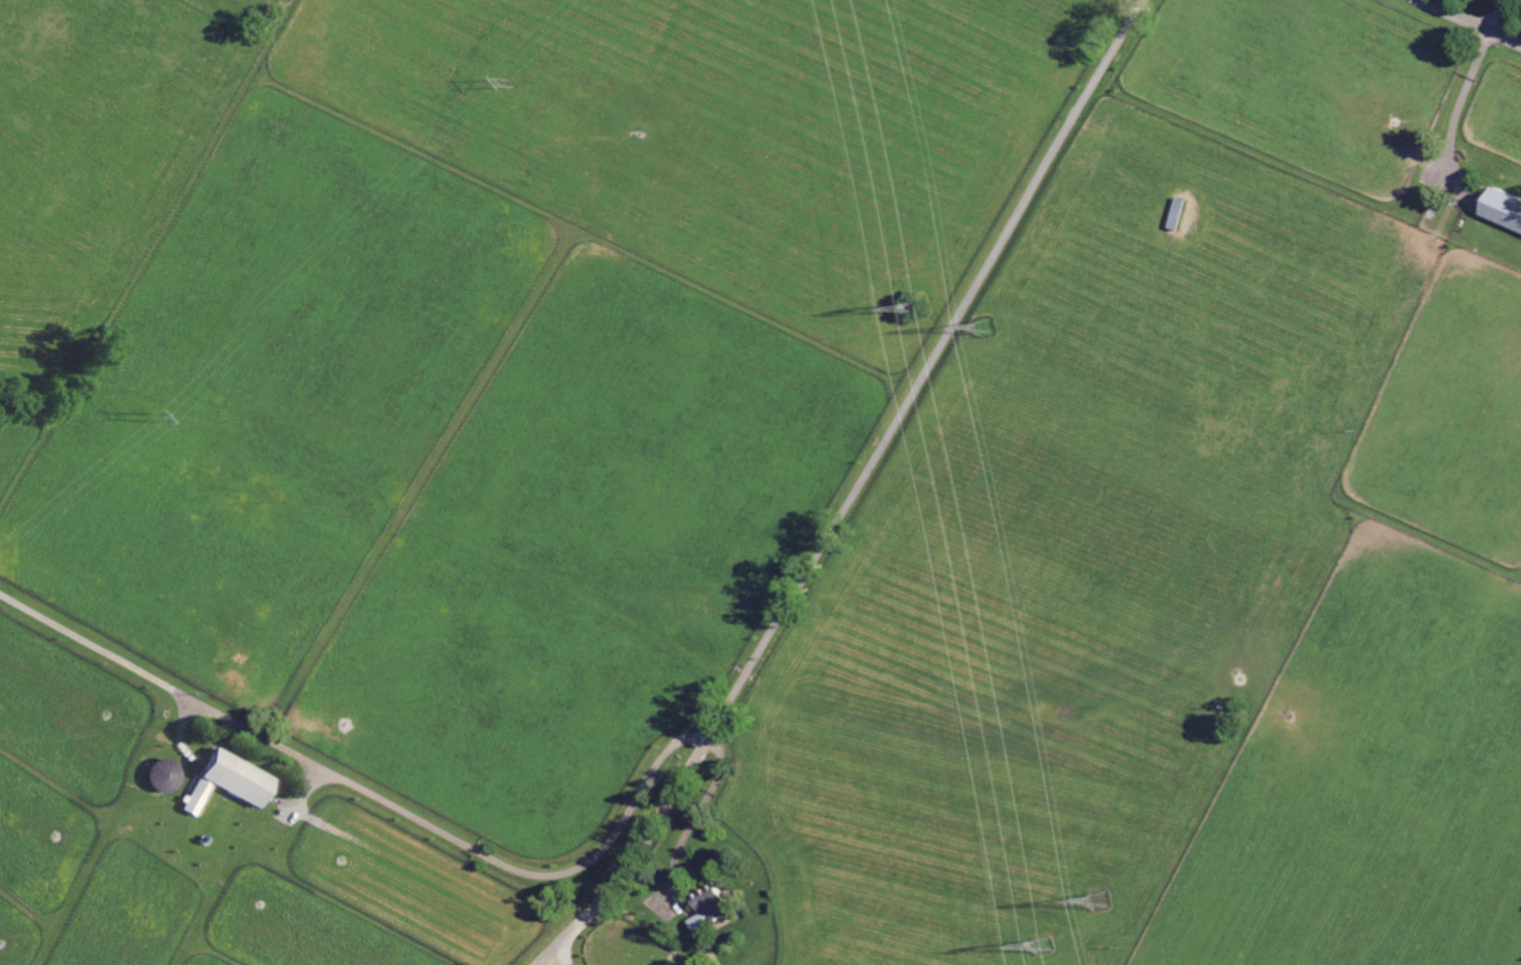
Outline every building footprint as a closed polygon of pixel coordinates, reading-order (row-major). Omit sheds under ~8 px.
[(1520,234),(1520,201),(1486,186),(1474,214),(1520,234)] [(279,777),(216,747),(186,809),(199,816),(214,784),(264,809),(279,777)] [(694,920),(699,931),(737,912),(720,880),(695,893),(705,914),(694,920)]
